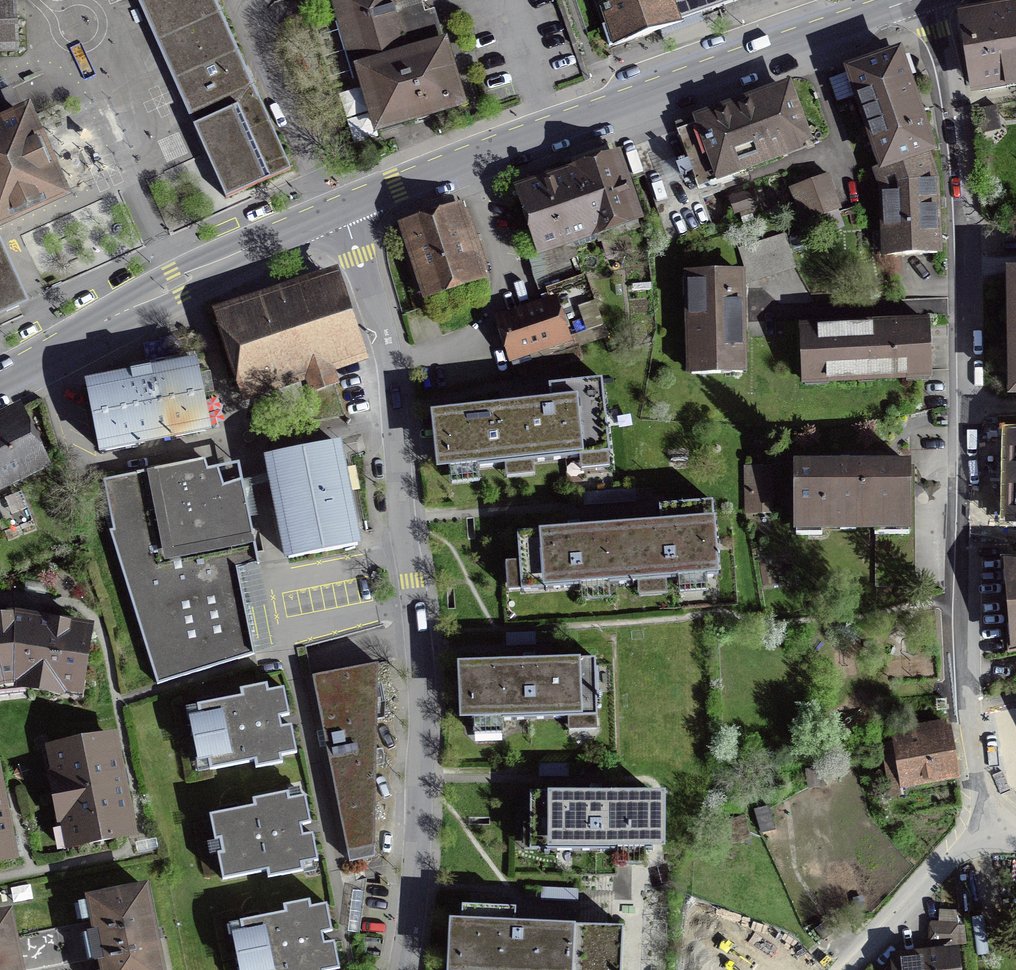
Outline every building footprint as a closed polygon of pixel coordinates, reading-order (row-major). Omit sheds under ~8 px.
[(227,198),(290,170),(214,0),(150,0),(204,125),(194,128),(227,198)] [(371,131),(416,118),(462,104),(436,16),(422,21),(415,0),(332,0),(371,131)] [(734,0),(593,0),(609,45),(647,31),(681,19),(734,0)] [(14,8),(0,9),(0,50),(16,50),(14,8)] [(965,18),(976,84),(1015,78),(1015,9),(965,18)] [(900,56),(831,80),(838,103),(859,96),(887,166),(931,149),(917,105),(900,56)] [(59,194),(25,118),(24,119),(10,88),(0,92),(0,221),(59,194)] [(699,187),(808,148),(787,90),(739,108),(678,130),(699,187)] [(936,181),(931,149),(887,166),(884,188),(889,255),(938,255),(936,181)] [(616,160),(597,167),(550,182),(523,191),(541,245),(634,215),(616,160)] [(831,179),(790,194),(804,229),(844,214),(831,179)] [(751,193),(727,203),(735,223),(759,214),(751,193)] [(453,214),(413,228),(434,289),(475,275),(453,214)] [(786,236),(739,249),(749,280),(795,266),(786,236)] [(28,307),(1,245),(0,246),(0,320),(28,307)] [(694,274),(695,373),(741,373),(740,274),(694,274)] [(994,278),(996,407),(1015,407),(1015,277),(994,278)] [(340,286),(232,322),(251,381),(305,363),(313,388),(334,381),(326,356),(360,345),(340,286)] [(560,299),(494,321),(510,369),(576,348),(560,299)] [(929,324),(802,329),(804,376),(931,370),(929,324)] [(87,385),(100,450),(210,428),(195,352),(150,361),(151,368),(145,369),(131,372),(132,380),(111,384),(110,381),(87,385)] [(551,401),(444,413),(450,472),(611,453),(603,380),(549,386),(551,401)] [(0,420),(0,498),(53,472),(22,409),(0,420)] [(269,457),(289,558),(358,545),(353,521),(349,522),(339,468),(342,468),(338,444),(269,457)] [(110,531),(158,684),(254,654),(236,560),(258,555),(245,490),(218,498),(211,479),(205,460),(104,480),(114,530),(110,531)] [(769,469),(746,470),(749,509),(771,508),(769,469)] [(920,471),(796,469),(795,545),(919,548),(920,471)] [(526,536),(530,592),(719,578),(713,503),(667,507),(669,525),(526,536)] [(25,678),(79,686),(86,629),(12,618),(0,619),(0,683),(25,678)] [(459,669),(460,726),(598,723),(597,666),(459,669)] [(372,846),(379,718),(380,667),(313,677),(348,852),(372,846)] [(201,708),(214,771),(258,763),(260,768),(285,763),(283,756),(300,753),(287,690),(273,692),(271,685),(242,690),(244,699),(201,708)] [(892,732),(905,793),(961,781),(949,720),(892,732)] [(111,735),(48,748),(69,845),(132,832),(111,735)] [(13,854),(0,791),(0,856),(13,854)] [(674,793),(535,794),(536,851),(676,849),(674,793)] [(259,809),(213,818),(226,883),(271,874),(272,879),(307,873),(305,865),(322,862),(308,798),(293,801),(292,795),(258,802),(259,809)] [(87,899),(102,969),(169,969),(151,885),(87,899)] [(243,926),(252,969),(345,969),(331,906),(314,910),(312,904),(289,909),(291,916),(243,926)] [(451,925),(449,969),(625,969),(627,931),(516,926),(517,913),(465,910),(464,926),(451,925)] [(0,914),(0,969),(28,969),(16,911),(0,914)] [(953,924),(931,921),(929,937),(952,939),(953,924)] [(928,969),(962,969),(960,951),(926,954),(928,969)] [(926,954),(892,957),(894,969),(928,969),(926,954)]
